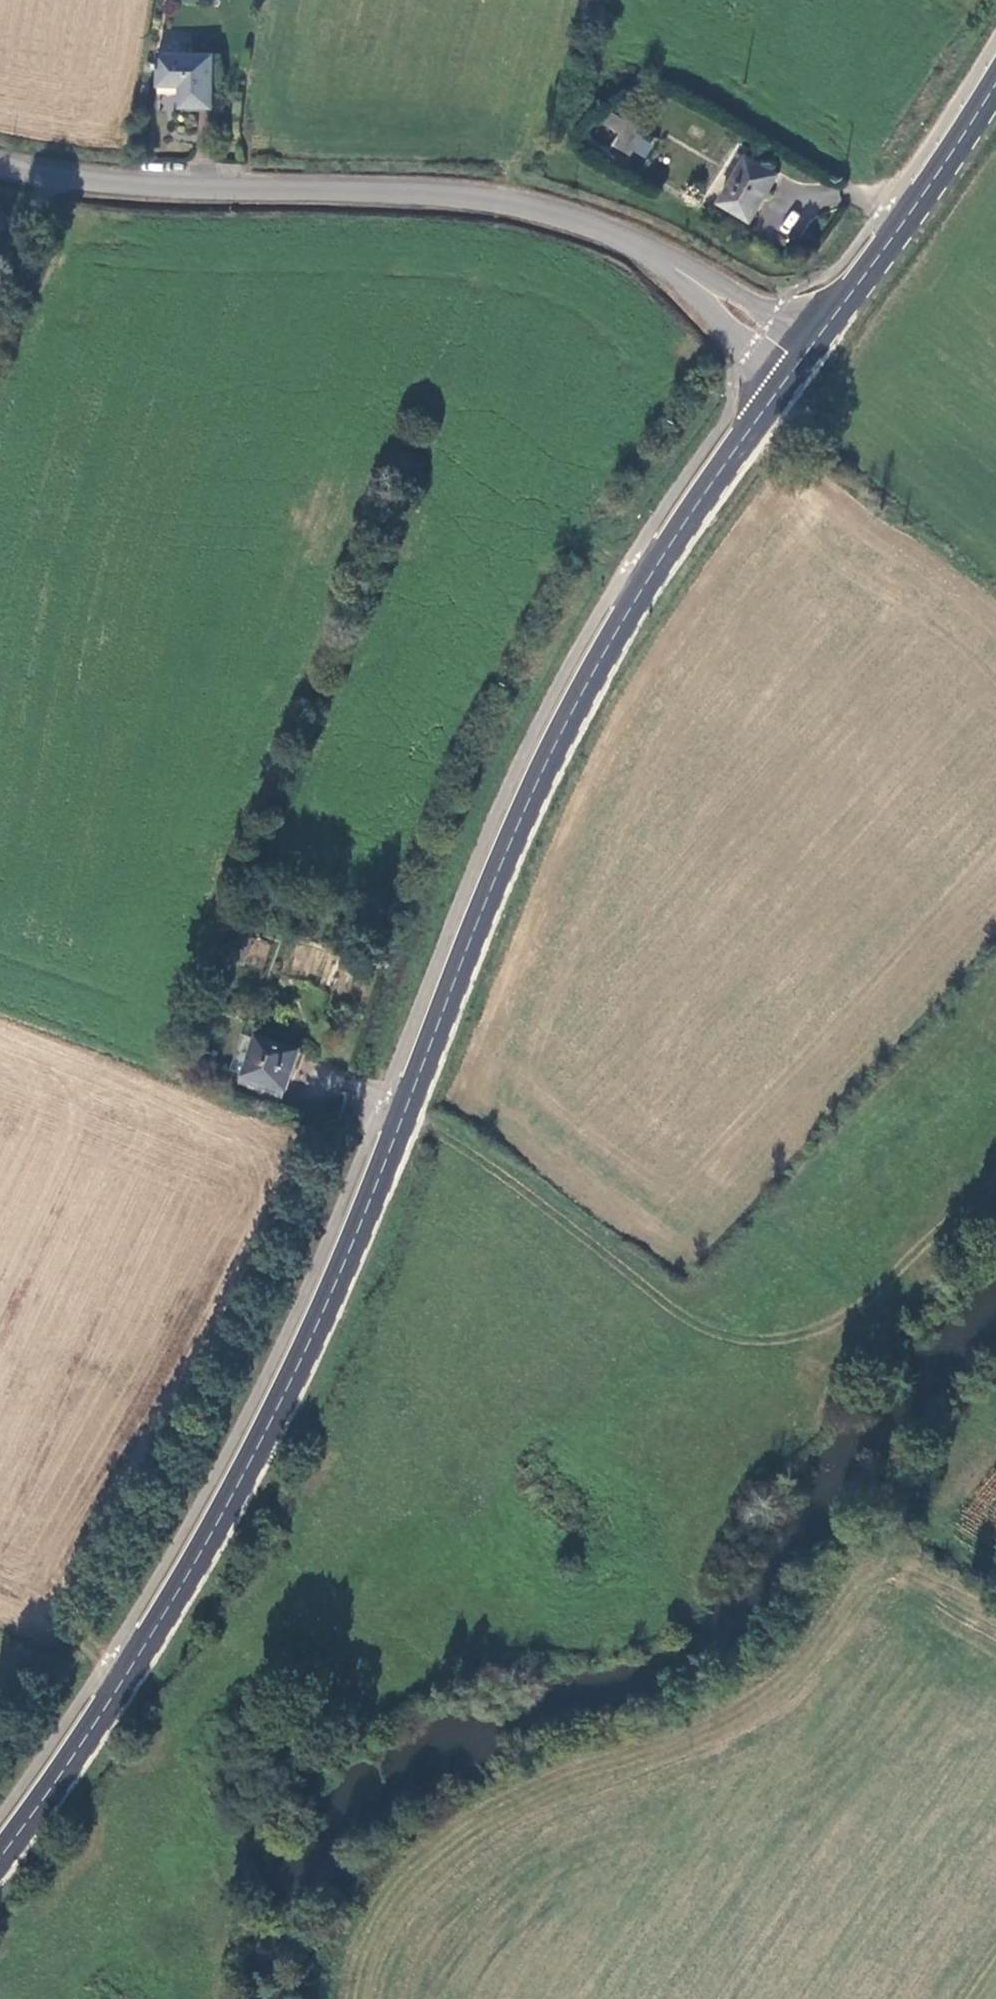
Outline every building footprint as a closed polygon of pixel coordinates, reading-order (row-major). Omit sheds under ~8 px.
[(217,61),(162,60),(160,92),(186,94),(186,114),(214,114),(217,61)] [(632,131),(590,111),(583,127),(605,137),(600,150),(618,157),(632,131)] [(746,212),(769,167),(740,149),(716,194),(746,212)] [(278,1092),(236,1079),(248,1040),(236,1037),(224,1074),(234,1078),(228,1095),(273,1109),(278,1092)] [(278,1092),(292,1053),(248,1040),(236,1079),(278,1092)]
